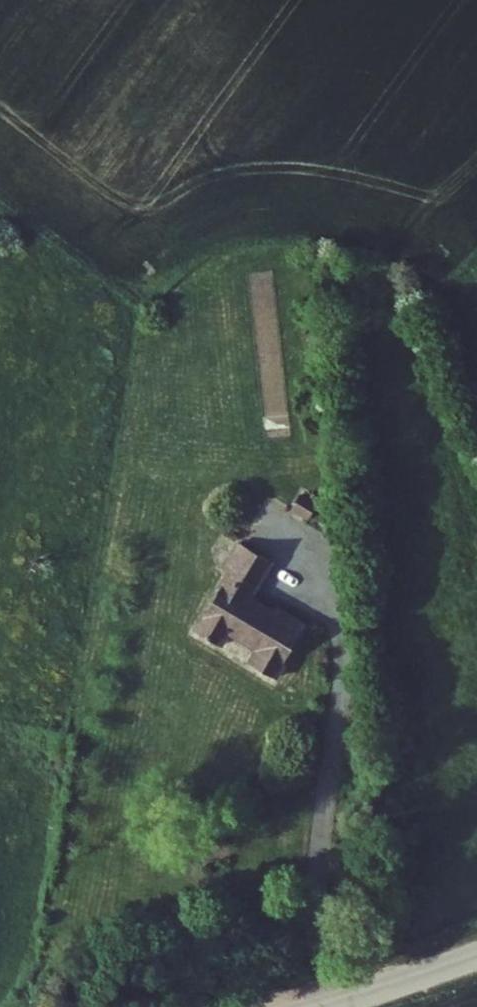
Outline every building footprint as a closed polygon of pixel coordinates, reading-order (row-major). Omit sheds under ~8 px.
[(301,525),(294,538),(312,548),(319,534),(301,525)] [(250,660),(275,673),(303,619),(268,600),(265,605),(243,594),(263,556),(231,539),(216,567),(223,571),(193,630),(219,644),(224,632),(256,648),(250,660)]
